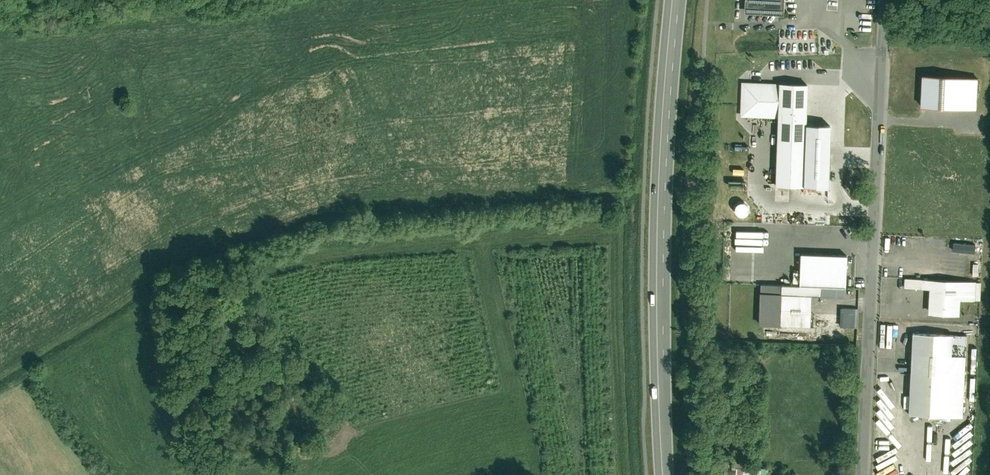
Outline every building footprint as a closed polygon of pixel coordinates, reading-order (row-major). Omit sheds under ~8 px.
[(744,11),(782,13),(783,0),(745,0),(744,11)] [(979,79),(923,75),(921,104),(977,108),(979,79)] [(807,85),(740,83),(739,118),(775,119),(772,184),(803,185),(805,125),(807,85)] [(830,126),(805,125),(803,185),(829,185),(830,126)] [(952,250),(975,252),(976,243),(953,241),(952,250)] [(801,254),(800,286),(845,288),(846,256),(801,254)] [(981,283),(903,279),(902,288),(927,290),(926,314),(959,316),(959,301),(980,302),(981,283)] [(761,284),(760,293),(811,295),(845,296),(845,288),(800,286),(761,284)] [(811,295),(760,293),(760,324),(810,326),(811,295)] [(855,308),(841,308),(840,326),(854,326),(855,308)] [(966,337),(910,334),(906,414),(962,417),(966,337)]
